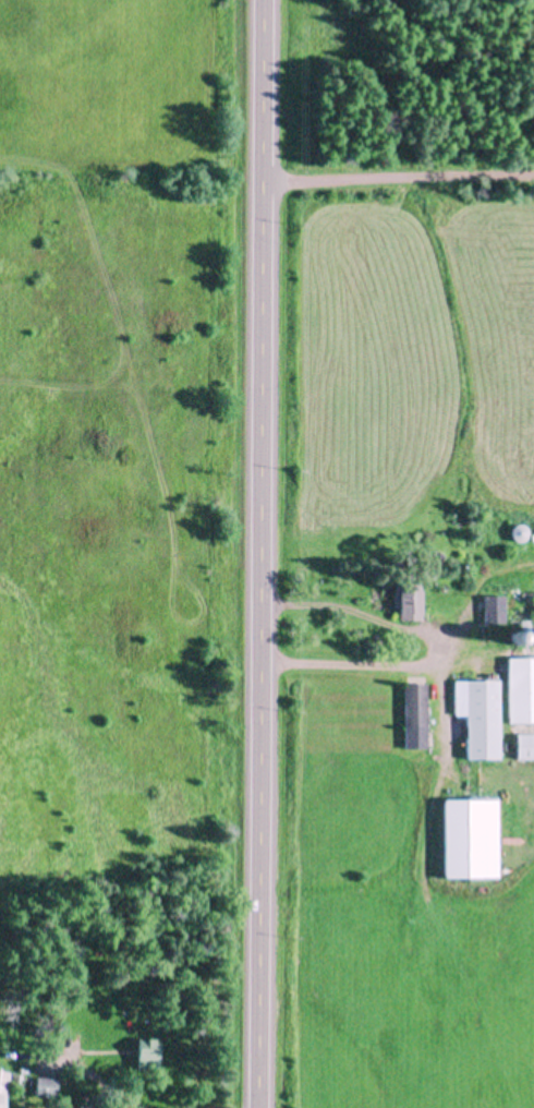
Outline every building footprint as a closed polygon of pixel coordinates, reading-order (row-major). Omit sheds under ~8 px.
[(514,526),(519,523),(524,525),(526,528),(527,532),(527,537),(525,539),(522,541),(517,541),(513,540),(511,535),(510,532),(512,528),(514,526)] [(392,575),(421,575),(421,619),(399,619),(399,609),(392,609),(392,575)] [(510,593),(510,624),(533,624),(533,593),(510,593)] [(483,622),(482,595),(502,594),(503,621),(483,622)] [(520,618),(530,618),(530,630),(520,630),(520,618)] [(515,630),(520,631),(523,634),(523,637),(522,641),(520,642),(514,643),(511,641),(510,637),(512,633),(515,630)] [(507,657),(533,656),(533,719),(508,720),(507,657)] [(498,677),(499,755),(465,756),(465,712),(453,712),(453,678),(498,677)] [(425,684),(426,748),(403,749),(402,685),(425,684)] [(515,734),(533,733),(533,757),(517,757),(515,734)] [(444,875),(444,798),(498,798),(498,875),(444,875)] [(138,1037),(160,1038),(160,1070),(138,1070),(138,1037)] [(8,1083),(5,1107),(0,1107),(0,1071),(20,1073),(19,1084),(8,1083)] [(38,1076),(58,1076),(58,1094),(37,1093),(38,1076)]
